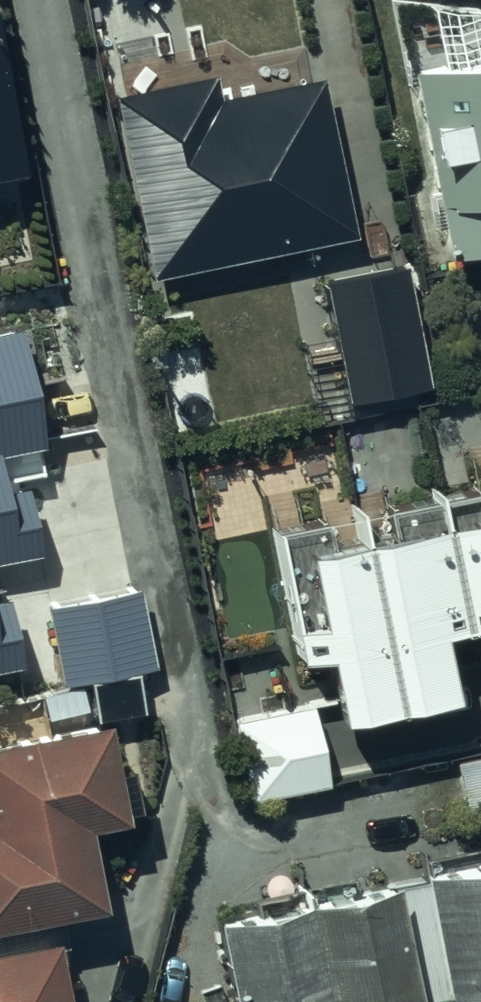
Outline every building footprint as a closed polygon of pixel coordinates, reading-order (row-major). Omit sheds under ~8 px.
[(389,52),(428,239),(480,228),(480,37),(479,38),(477,31),(389,52)] [(213,68),(110,89),(146,270),(349,229),(317,71),(217,91),(213,68)] [(19,168),(0,73),(0,172),(19,168)] [(416,256),(317,276),(345,417),(444,397),(416,256)] [(36,444),(15,321),(0,323),(0,451),(36,444)] [(343,486),(350,525),(324,530),(321,513),(268,522),(291,648),(315,644),(326,707),(443,687),(431,619),(477,611),(480,634),(480,461),(343,486)] [(38,550),(25,475),(1,479),(0,475),(0,556),(38,550)] [(129,584),(46,602),(64,682),(147,664),(129,584)] [(18,659),(5,589),(0,590),(0,662),(18,659)] [(322,778),(307,696),(228,711),(243,793),(322,778)] [(0,726),(0,913),(94,895),(79,813),(116,807),(98,709),(0,726)] [(459,804),(480,801),(480,749),(452,753),(459,804)] [(420,857),(414,858),(415,868),(331,883),(329,873),(244,887),(246,897),(206,904),(224,1001),(375,1001),(480,982),(480,837),(418,848),(420,857)] [(45,926),(0,934),(0,1001),(59,1001),(45,926)]
